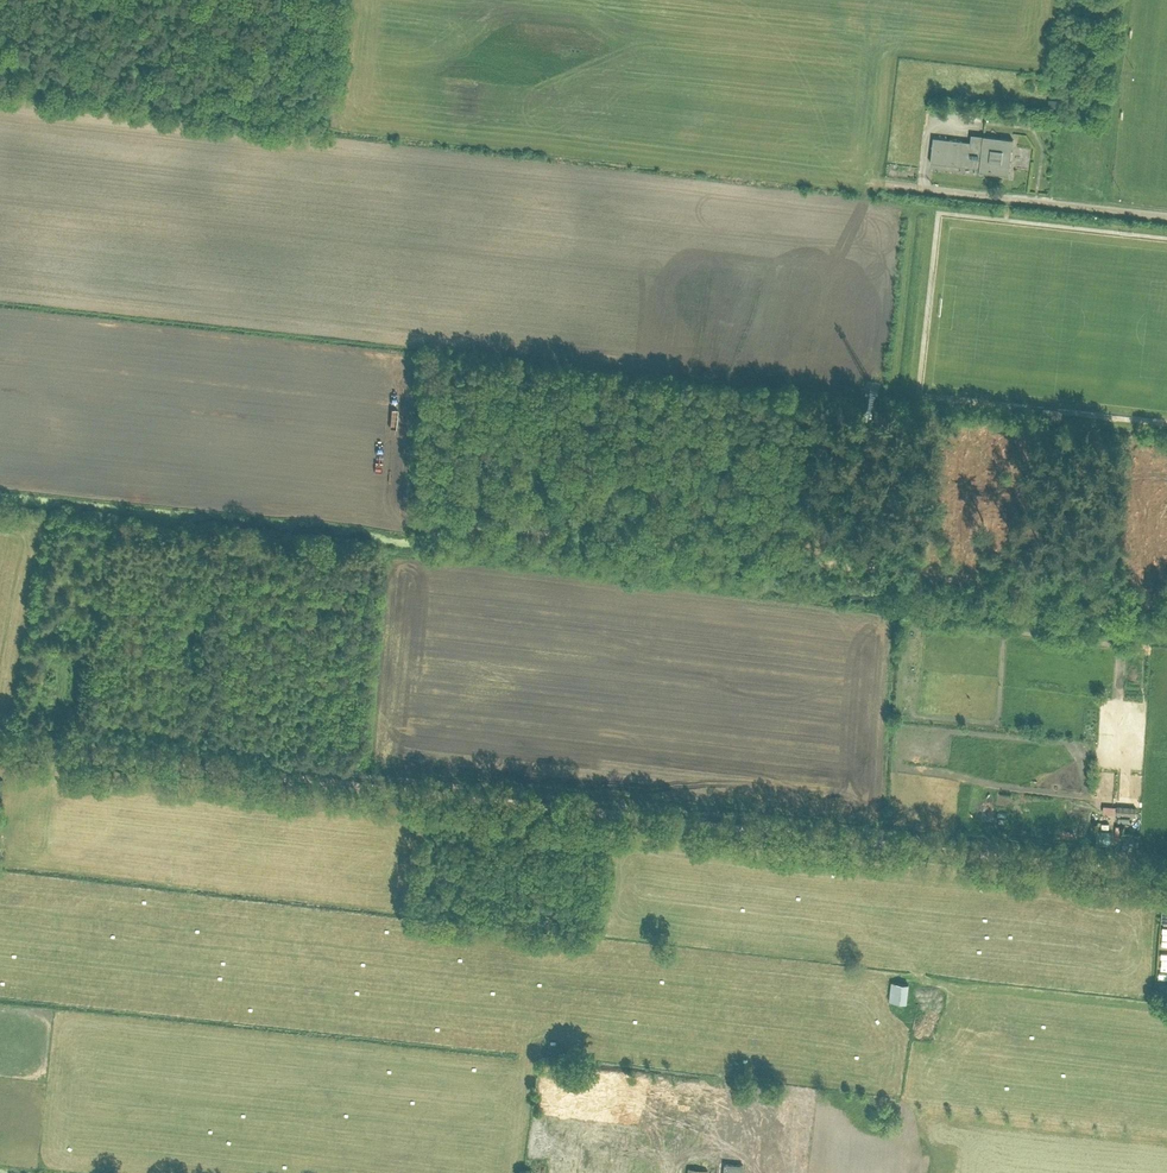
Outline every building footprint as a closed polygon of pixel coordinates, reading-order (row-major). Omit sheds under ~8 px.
[(1015,139),(1014,139),(1016,155),(1018,155),(1019,163),(1028,162),(1026,143),(1023,143),(1022,133),(1014,134),(1015,139)] [(974,169),(973,175),(978,175),(978,173),(1008,176),(1012,140),(982,137),(981,144),(932,139),(929,164),(974,169)] [(1023,189),(1024,166),(1011,166),(1010,188),(1023,189)] [(821,779),(813,779),(813,789),(821,789),(821,779)] [(1136,806),(1117,805),(1116,813),(1135,815),(1136,806)] [(909,980),(891,981),(889,1001),(910,1001),(909,980)] [(646,1172),(654,1172),(661,1172),(663,1164),(637,1160),(636,1169),(647,1170),(646,1172)]
